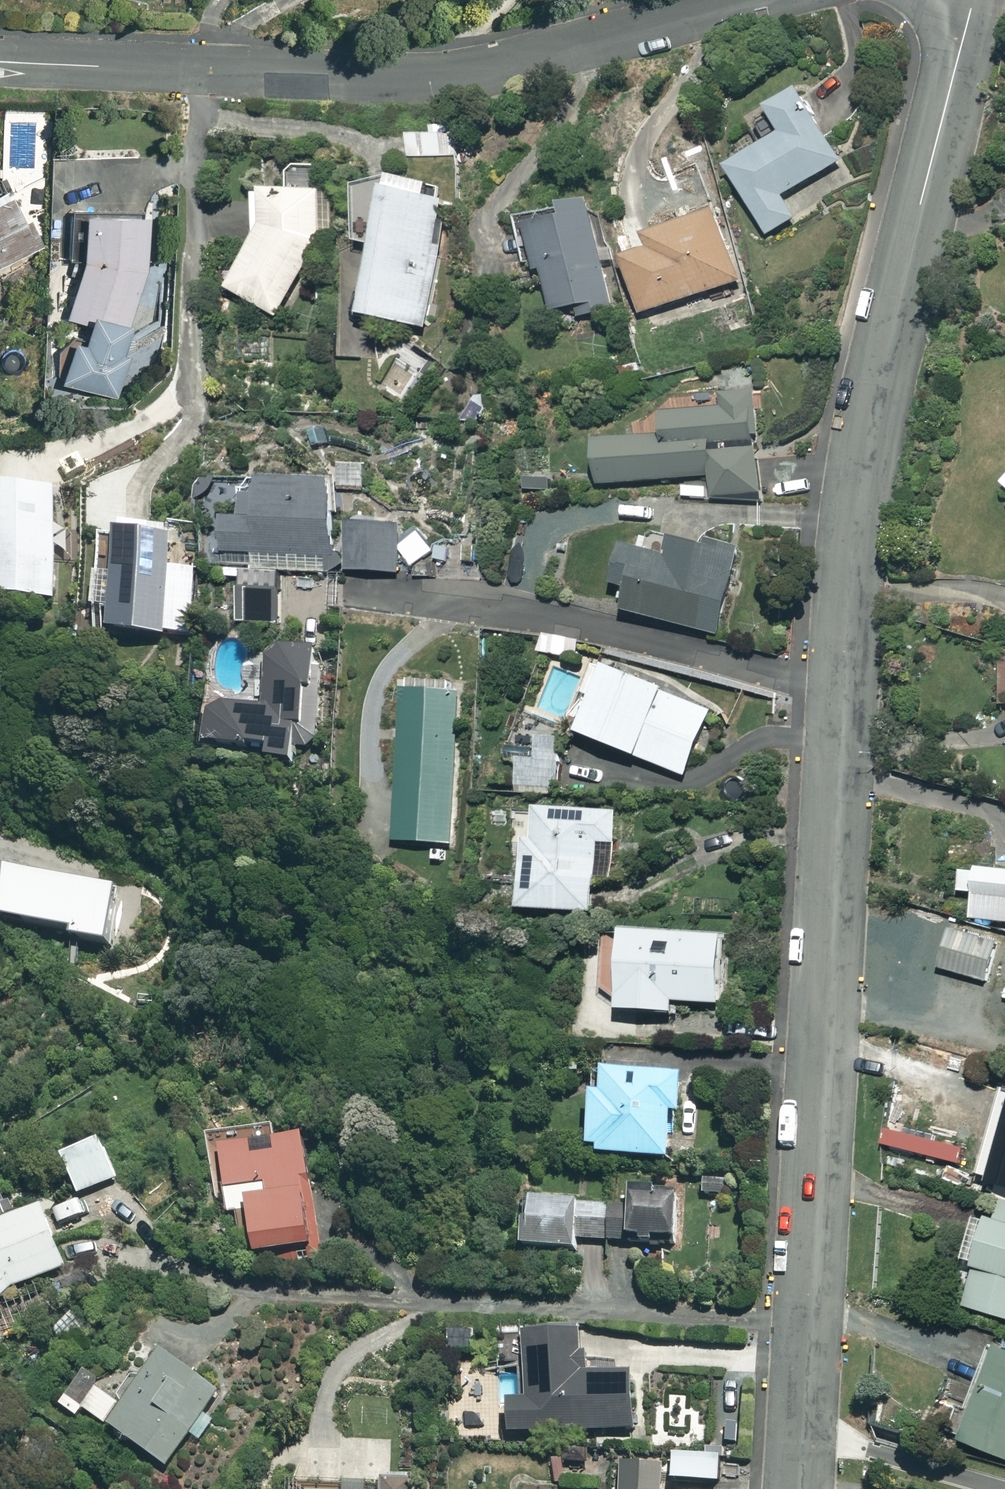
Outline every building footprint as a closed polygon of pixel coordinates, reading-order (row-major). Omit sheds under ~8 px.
[(730,163),(771,231),(802,212),(788,190),(843,157),(800,87),(777,101),(792,126),(730,163)] [(452,156),(452,124),(407,124),(406,155),(452,156)] [(376,239),(359,310),(429,326),(464,180),(395,164),(360,174),(360,236),(376,239)] [(230,285),(281,311),(328,242),(331,186),(262,182),(260,228),(230,285)] [(43,244),(11,184),(0,189),(0,268),(43,244)] [(591,203),(528,214),(537,264),(545,263),(556,318),(610,308),(591,203)] [(652,243),(626,251),(648,314),(744,281),(717,203),(647,228),(652,243)] [(70,331),(63,379),(119,394),(140,324),(129,320),(147,273),(149,206),(82,205),(82,255),(64,315),(87,320),(84,334),(70,331)] [(436,367),(400,349),(379,390),(415,409),(436,367)] [(597,442),(600,481),(713,471),(715,499),(767,494),(758,381),(721,384),(723,402),(661,408),(664,436),(597,442)] [(231,501),(233,557),(339,559),(340,467),(259,466),(258,501),(231,501)] [(56,590),(61,485),(0,482),(0,588),(56,590)] [(406,514),(353,512),(351,564),(403,567),(406,514)] [(121,516),(112,624),(176,630),(185,521),(121,516)] [(631,583),(624,607),(718,634),(743,546),(677,527),(669,555),(623,542),(613,578),(631,583)] [(281,572),(237,572),(236,622),(280,622),(281,572)] [(210,703),(209,747),(315,751),(319,643),(267,641),(265,705),(210,703)] [(608,657),(579,723),(686,771),(715,706),(608,657)] [(406,675),(395,831),(454,835),(465,679),(406,675)] [(565,724),(523,716),(511,784),(553,791),(565,724)] [(527,833),(524,900),(596,904),(599,841),(617,842),(619,805),(538,801),(536,833),(527,833)] [(1,868),(0,876),(0,925),(57,936),(56,943),(114,953),(125,890),(1,868)] [(982,921),(1004,923),(1004,877),(986,875),(982,921)] [(628,923),(622,1007),(676,1011),(678,990),(720,993),(725,930),(628,923)] [(950,924),(937,965),(987,980),(999,940),(950,924)] [(597,1141),(596,1151),(667,1155),(670,1109),(684,1110),(686,1065),(605,1061),(603,1090),(591,1089),(588,1140),(597,1141)] [(252,1206),(256,1249),(317,1242),(305,1129),(223,1138),(231,1208),(252,1206)] [(992,1179),(1004,1183),(1004,1131),(992,1179)] [(107,1140),(65,1153),(75,1188),(118,1175),(107,1140)] [(678,1188),(631,1184),(626,1238),(673,1242),(678,1188)] [(523,1198),(521,1239),(608,1242),(609,1201),(523,1198)] [(13,1282),(64,1263),(42,1204),(0,1211),(0,1293),(13,1282)] [(968,1304),(1004,1315),(1004,1216),(996,1213),(968,1304)] [(965,1438),(1004,1453),(1004,1342),(1003,1341),(965,1438)] [(221,1393),(164,1350),(108,1424),(164,1467),(221,1393)] [(509,1398),(511,1429),(644,1423),(642,1374),(583,1376),(582,1350),(528,1353),(530,1397),(509,1398)] [(676,1448),(674,1475),(719,1477),(721,1450),(676,1448)] [(663,1458),(622,1456),(621,1488),(662,1488),(663,1458)] [(418,1476),(382,1474),(382,1488),(417,1488),(418,1476)]
